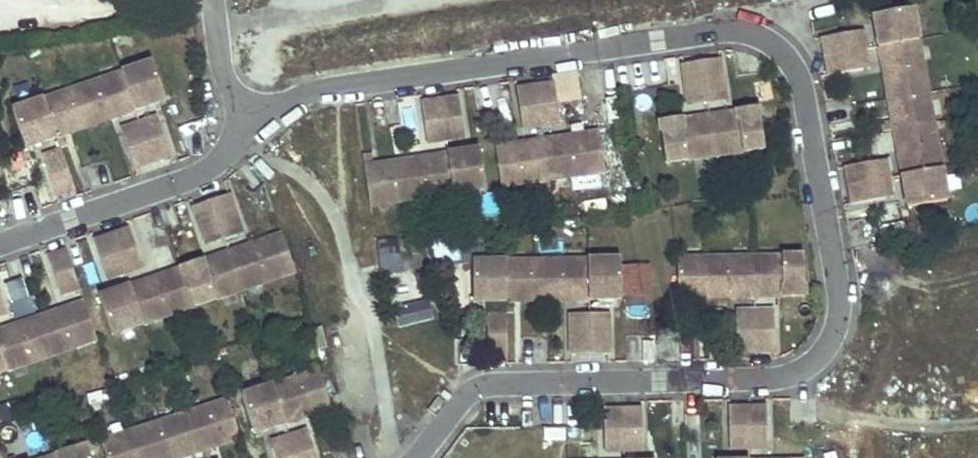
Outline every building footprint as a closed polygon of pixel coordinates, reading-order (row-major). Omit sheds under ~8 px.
[(911,6),(872,13),(907,205),(946,198),(911,6)] [(863,28),(821,35),(824,54),(866,46),(863,28)] [(866,46),(824,54),(828,72),(869,65),(866,46)] [(717,60),(699,62),(705,104),(723,102),(717,60)] [(699,62),(680,65),(686,107),(705,104),(699,62)] [(150,63),(15,108),(27,147),(163,101),(150,63)] [(551,84),(533,86),(539,128),(557,126),(551,84)] [(533,86),(514,89),(520,131),(539,128),(533,86)] [(429,101),(411,104),(417,146),(435,143),(429,101)] [(411,104),(392,107),(398,149),(417,146),(411,104)] [(755,109),(676,120),(681,160),(760,149),(755,109)] [(156,116),(138,122),(152,163),(169,157),(156,116)] [(138,122),(120,128),(134,169),(152,163),(138,122)] [(595,132),(364,166),(369,206),(601,172),(595,132)] [(61,148),(43,154),(57,195),(75,189),(61,148)] [(886,158),(844,166),(847,184),(889,177),(886,158)] [(889,177),(847,184),(851,203),(893,195),(889,177)] [(230,195),(212,201),(226,241),(243,235),(230,195)] [(212,201),(194,207),(208,247),(226,241),(212,201)] [(131,228),(114,234),(127,274),(145,268),(131,228)] [(114,234),(96,240),(109,280),(127,274),(114,234)] [(296,273),(282,234),(102,295),(116,335),(296,273)] [(400,240),(377,241),(378,275),(401,275),(400,240)] [(460,245),(440,246),(440,262),(461,261),(460,245)] [(68,249),(51,255),(64,296),(82,290),(68,249)] [(802,253),(677,256),(678,296),(803,293),(802,253)] [(618,257),(473,259),(474,299),(619,297),(618,257)] [(637,297),(651,297),(650,267),(636,267),(637,297)] [(409,287),(424,288),(425,269),(410,268),(409,287)] [(22,279),(1,286),(14,323),(35,316),(22,279)] [(10,314),(0,286),(0,318),(10,314)] [(0,330),(0,374),(99,340),(86,301),(0,330)] [(400,327),(432,321),(429,301),(397,306),(400,327)] [(772,309),(753,310),(754,352),(773,352),(772,309)] [(753,310),(734,310),(735,352),(754,352),(753,310)] [(589,312),(570,312),(571,355),(589,355),(589,312)] [(608,312),(589,312),(589,355),(608,354),(608,312)] [(505,314),(487,314),(487,357),(506,356),(505,314)] [(318,370),(244,394),(257,432),(331,408),(318,370)] [(109,438),(115,457),(178,457),(240,438),(228,400),(109,438)] [(747,407),(728,407),(729,450),(748,450),(747,407)] [(765,407),(747,407),(748,450),(767,449),(765,407)] [(622,409),(603,410),(604,452),(622,452),(622,409)] [(640,409),(622,409),(622,452),(641,451),(640,409)] [(292,442),(297,457),(317,457),(310,436),(292,442)] [(274,448),(277,457),(297,457),(292,442),(274,448)] [(48,457),(98,457),(93,443),(48,457)]
